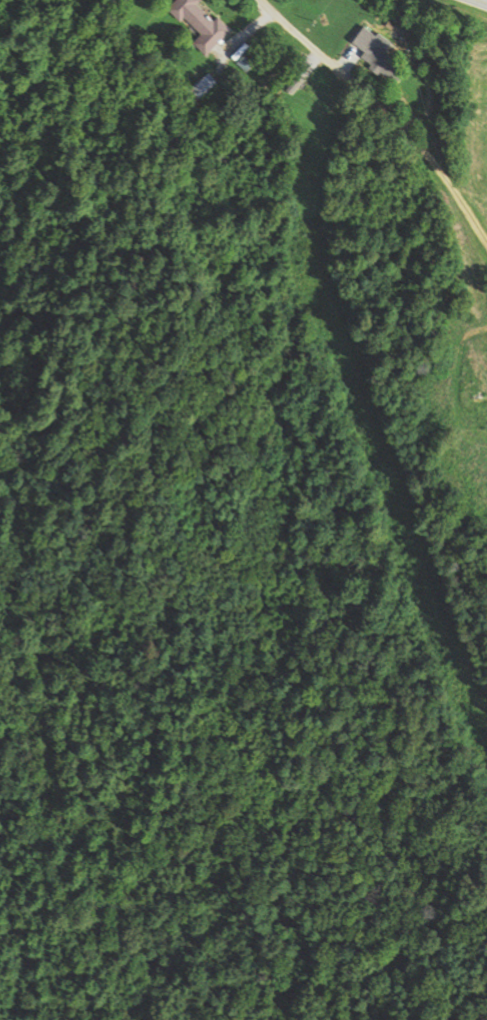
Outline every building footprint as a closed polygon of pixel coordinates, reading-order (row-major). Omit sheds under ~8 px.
[(222,15),(218,19),(201,2),(203,0),(178,0),(171,7),(184,21),(188,16),(205,33),(197,41),(210,53),(235,28),(222,15)] [(370,48),(364,58),(402,83),(414,66),(390,51),(396,42),(369,24),(358,41),(370,48)] [(221,81),(213,71),(190,90),(198,100),(221,81)]
